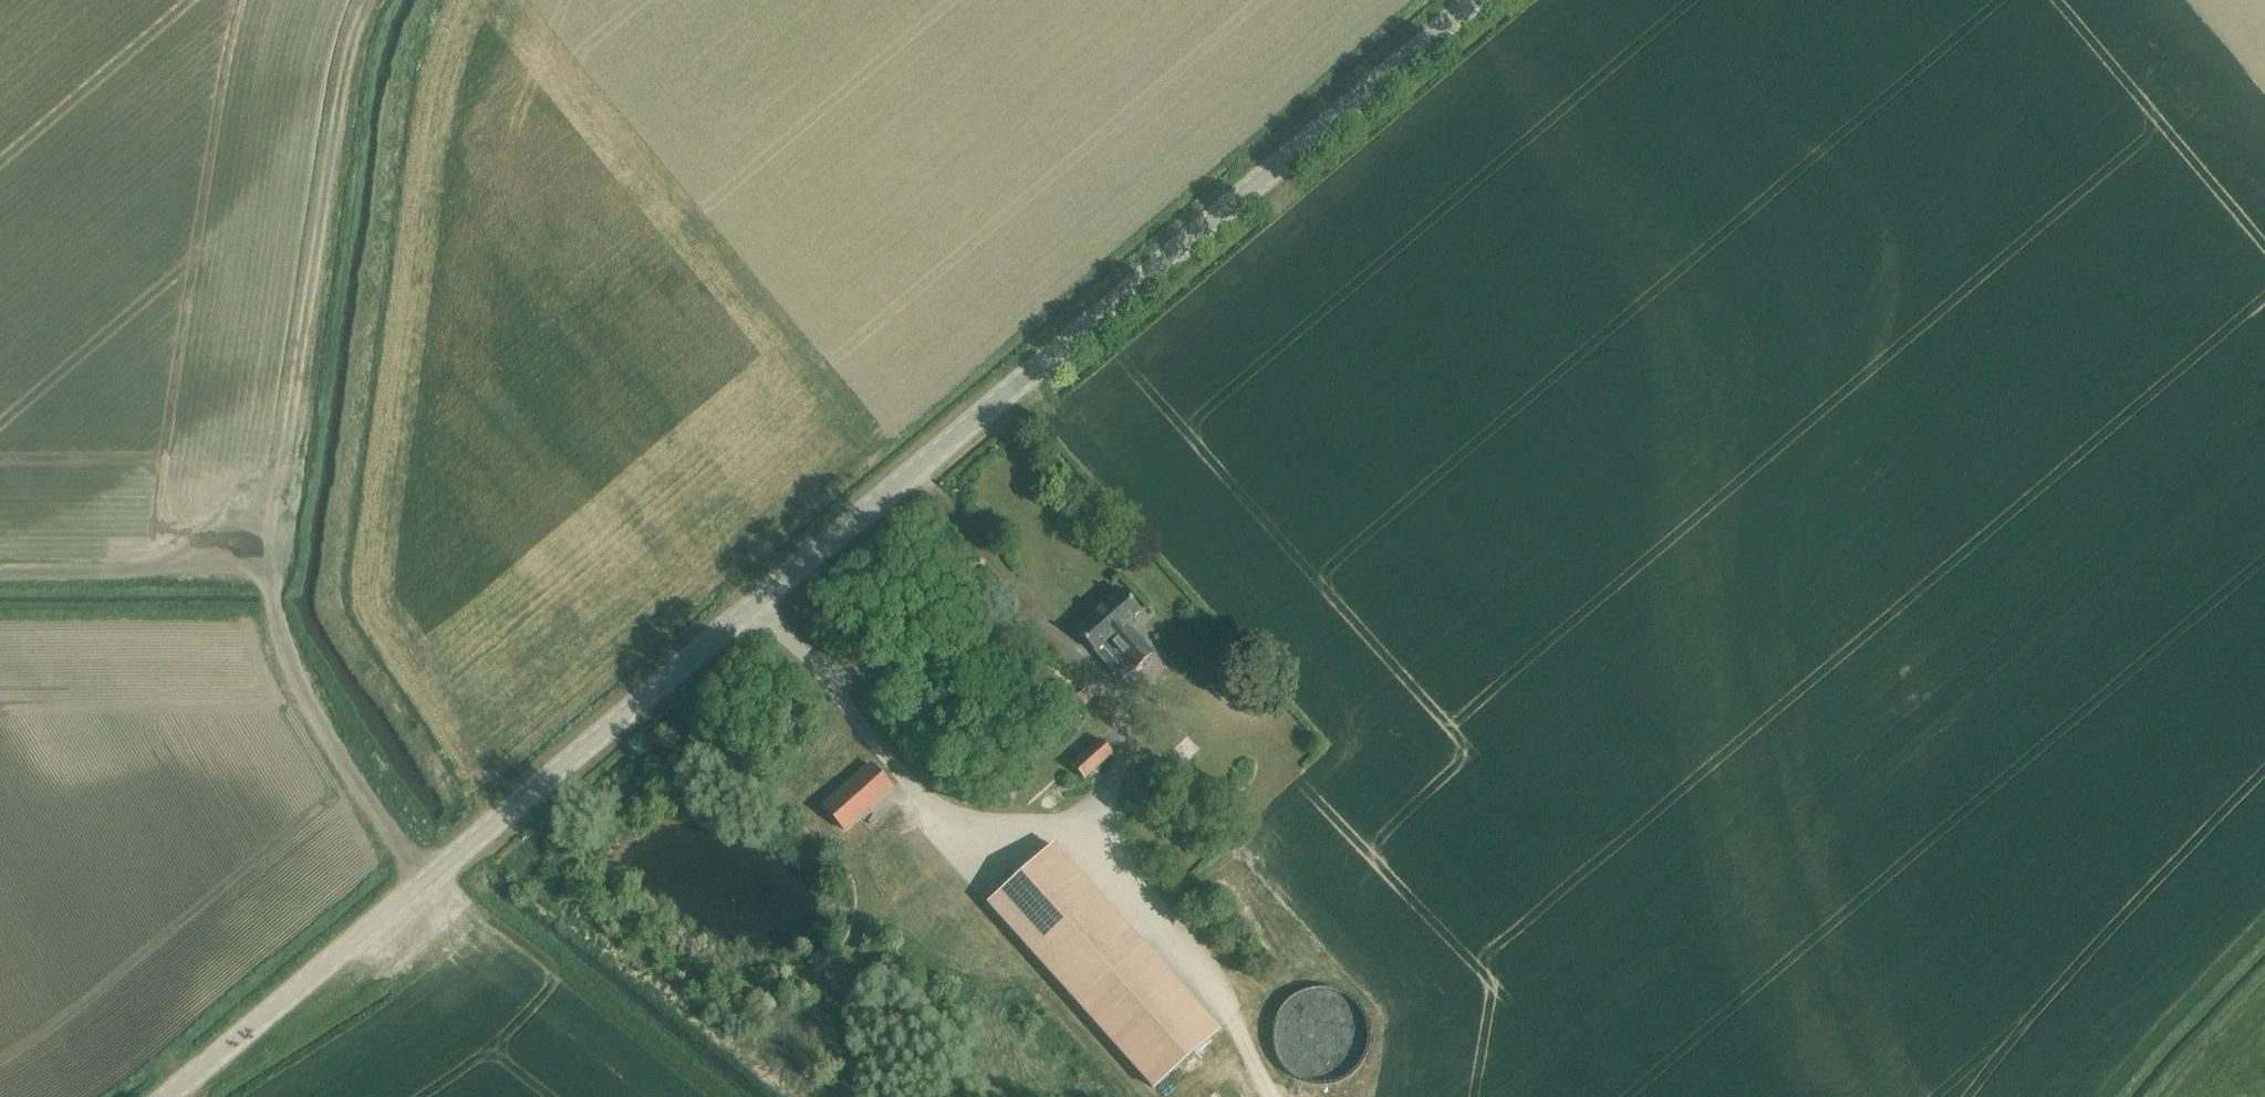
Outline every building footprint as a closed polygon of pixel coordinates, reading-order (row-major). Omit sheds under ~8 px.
[(1094,652),(1095,651),(1114,672),(1128,660),(1136,670),(1153,655),(1131,630),(1138,623),(1133,618),(1140,611),(1122,591),(1076,632),(1094,652)] [(1101,740),(1072,766),(1084,780),(1113,754),(1101,740)] [(871,765),(824,808),(844,830),(892,788),(871,765)] [(989,906),(1152,1088),(1218,1028),(1055,847),(989,906)] [(1296,1078),(1309,1084),(1323,1085),(1337,1082),(1350,1075),(1360,1065),(1367,1053),(1371,1039),(1370,1025),(1365,1012),(1357,1001),(1346,993),(1334,987),(1321,986),(1307,988),(1295,993),(1284,1002),(1276,1014),(1272,1028),(1272,1043),(1276,1057),(1284,1069),(1296,1078)]
